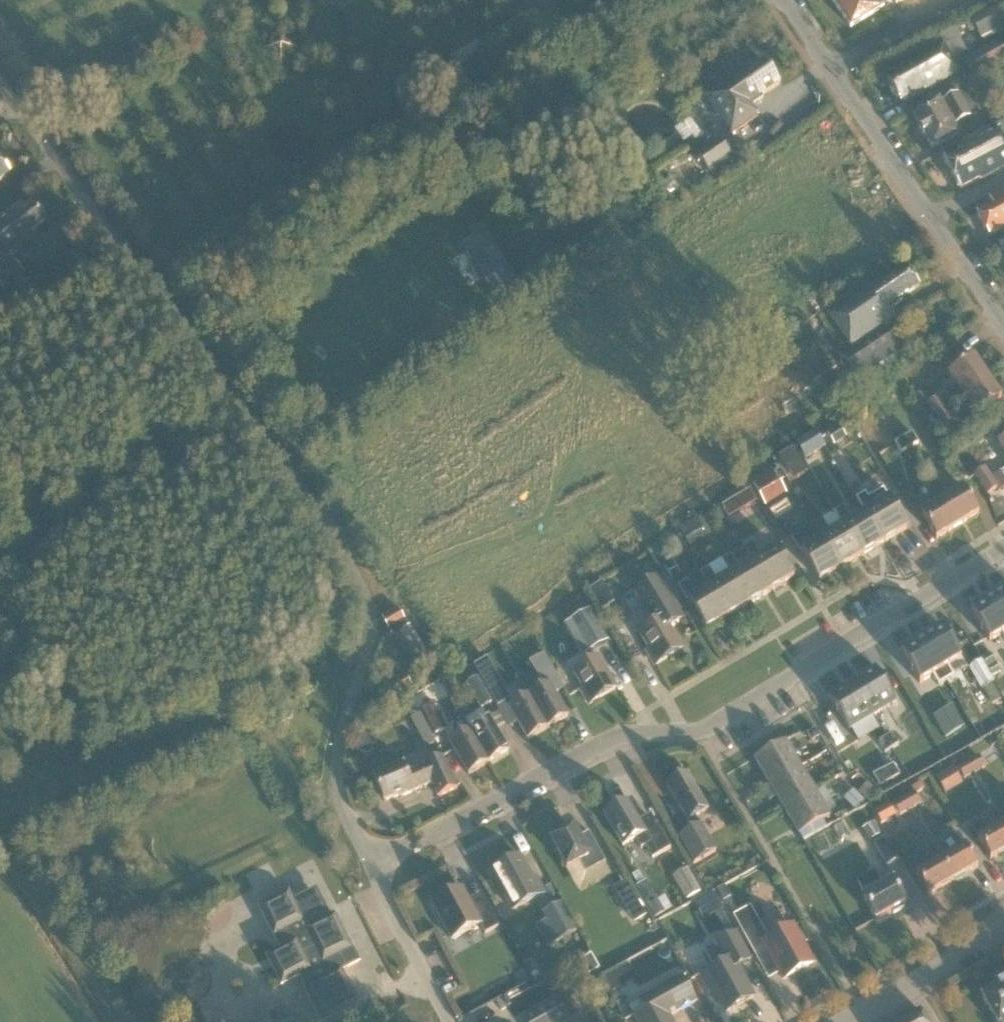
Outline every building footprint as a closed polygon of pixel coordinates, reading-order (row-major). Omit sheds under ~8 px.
[(851,29),(884,8),(882,5),(891,0),(831,0),(851,29)] [(996,8),(971,21),(976,30),(1001,16),(996,8)] [(924,93),(958,74),(951,61),(966,52),(959,40),(966,36),(961,27),(939,40),(943,47),(910,65),(911,67),(888,80),(901,104),(924,92),(924,93)] [(999,42),(964,61),(974,80),(1003,64),(1003,51),(999,42)] [(772,74),(763,62),(734,82),(733,80),(706,98),(731,135),(758,117),(751,107),(763,100),(761,98),(768,93),(769,93),(780,85),(772,74)] [(920,112),(913,116),(931,150),(939,146),(940,147),(960,136),(955,127),(981,113),(969,91),(943,105),(940,100),(919,111),(920,112)] [(942,157),(960,191),(979,181),(980,183),(1003,170),(1003,124),(942,157)] [(742,156),(728,136),(698,157),(714,180),(736,165),(733,161),(742,156)] [(0,162),(0,182),(10,175),(0,162)] [(997,201),(999,203),(977,215),(989,236),(1003,228),(1003,197),(997,201)] [(32,205),(24,211),(20,206),(0,220),(0,265),(20,251),(18,248),(30,239),(28,236),(46,224),(32,205)] [(5,293),(25,278),(14,263),(0,273),(0,286),(5,293)] [(896,321),(889,312),(901,303),(900,301),(919,288),(905,268),(890,278),(888,275),(870,288),(868,285),(827,313),(853,351),(896,321)] [(889,331),(845,361),(866,392),(910,362),(889,331)] [(962,396),(987,379),(974,359),(949,375),(962,396)] [(987,379),(962,396),(976,417),(1001,400),(987,379)] [(934,415),(944,407),(938,398),(927,405),(934,415)] [(916,406),(927,420),(934,415),(927,405),(928,405),(925,400),(916,406)] [(944,407),(934,415),(941,424),(951,417),(944,407)] [(847,439),(839,427),(827,435),(834,447),(847,439)] [(912,433),(894,444),(901,455),(919,444),(912,433)] [(820,452),(810,436),(795,445),(805,461),(820,452)] [(929,468),(945,458),(936,445),(921,455),(929,468)] [(779,458),(788,473),(802,465),(793,450),(779,458)] [(979,485),(982,484),(976,475),(969,464),(959,471),(972,490),(979,485)] [(976,474),(976,475),(982,484),(989,495),(998,489),(984,469),(976,474)] [(787,495),(773,473),(752,486),(766,508),(787,495)] [(942,502),(958,527),(979,514),(963,489),(942,502)] [(757,504),(750,492),(721,509),(728,521),(757,504)] [(867,513),(885,543),(907,530),(889,500),(874,509),(865,495),(856,500),(865,515),(867,513)] [(936,540),(958,527),(942,502),(921,514),(936,540)] [(867,513),(865,515),(852,522),(843,508),(834,513),(843,527),(845,526),(863,556),(885,543),(867,513)] [(692,553),(710,543),(697,520),(679,530),(692,553)] [(845,526),(843,527),(830,535),(822,521),(813,526),(821,540),(823,539),(841,569),(863,556),(845,526)] [(813,526),(791,539),(799,554),(801,553),(819,583),(841,569),(823,539),(821,540),(813,526)] [(748,539),(743,542),(746,548),(751,544),(748,539)] [(754,562),(772,592),(794,579),(776,549),(760,558),(752,544),(751,544),(746,548),(743,549),(751,563),(754,562)] [(732,575),(750,605),(772,592),(754,562),(751,563),(739,571),(730,557),(721,562),(730,576),(732,575)] [(674,564),(665,570),(672,580),(680,575),(674,564)] [(732,575),(730,576),(717,584),(709,570),(700,575),(708,589),(710,588),(728,618),(750,605),(732,575)] [(646,652),(655,666),(681,650),(668,628),(683,619),(659,579),(635,593),(654,625),(639,634),(649,650),(646,652)] [(710,588),(708,589),(696,597),(687,583),(678,588),(687,602),(689,601),(706,631),(728,618),(710,588)] [(991,600),(1003,621),(1003,592),(991,600)] [(970,612),(989,643),(1002,636),(1003,639),(1003,621),(991,600),(970,612)] [(408,627),(398,610),(382,619),(391,636),(388,638),(410,675),(431,663),(409,627),(408,627)] [(575,633),(588,654),(609,641),(596,620),(575,633)] [(942,629),(921,642),(946,683),(954,678),(948,668),(961,660),(942,629)] [(921,642),(901,654),(919,685),(933,677),(939,688),(946,683),(921,642)] [(990,656),(981,661),(986,670),(996,665),(990,656)] [(615,689),(598,659),(574,673),(583,689),(580,691),(589,705),(615,689)] [(474,668),(483,684),(497,676),(487,660),(474,668)] [(981,661),(968,669),(981,691),(994,683),(991,679),(986,670),(981,661)] [(996,665),(986,670),(991,679),(1001,673),(996,665)] [(553,669),(542,675),(547,685),(548,684),(549,684),(555,695),(559,693),(565,689),(553,669)] [(875,669),(852,684),(873,718),(896,704),(875,669)] [(400,683),(389,689),(393,697),(394,698),(413,687),(407,679),(400,683)] [(528,696),(548,729),(568,717),(555,695),(549,684),(548,684),(547,685),(528,696)] [(852,684),(828,698),(849,732),(873,718),(852,684)] [(511,701),(504,689),(491,697),(497,709),(506,704),(511,701)] [(417,700),(434,736),(447,730),(430,694),(417,700)] [(476,702),(481,710),(493,703),(488,695),(476,702)] [(528,741),(548,729),(528,696),(508,708),(528,741)] [(953,706),(933,718),(945,738),(965,726),(953,706)] [(277,712),(282,724),(290,722),(292,714),(289,707),(277,712)] [(469,730),(489,764),(509,752),(489,719),(469,730)] [(455,725),(453,732),(457,738),(469,730),(464,721),(455,725)] [(468,776),(489,764),(469,730),(457,738),(449,742),(468,776)] [(816,731),(808,736),(812,742),(820,738),(816,731)] [(892,735),(878,743),(885,754),(898,745),(892,735)] [(769,785),(800,767),(786,743),(755,761),(769,785)] [(968,763),(975,774),(985,768),(979,757),(968,763)] [(424,766),(408,774),(403,764),(373,777),(385,803),(400,796),(401,799),(433,785),(439,798),(457,790),(443,758),(424,766)] [(893,763),(883,770),(890,781),(900,775),(893,763)] [(964,780),(975,774),(968,763),(958,768),(964,780)] [(784,810),(815,792),(800,767),(769,785),(784,810)] [(936,778),(946,795),(963,786),(952,769),(936,778)] [(667,788),(688,823),(708,810),(688,775),(667,788)] [(914,793),(915,795),(924,790),(921,785),(912,790),(914,793)] [(855,812),(865,802),(853,790),(843,800),(855,812)] [(815,792),(784,810),(799,835),(830,817),(815,792)] [(903,799),(910,811),(920,805),(915,795),(914,793),(903,799)] [(900,816),(910,811),(903,799),(893,805),(900,816)] [(635,841),(641,850),(646,847),(653,860),(670,849),(656,824),(644,831),(627,802),(604,816),(623,848),(635,841)] [(881,825),(895,818),(889,806),(875,813),(881,825)] [(869,843),(882,836),(875,823),(862,830),(869,843)] [(1003,826),(987,835),(980,823),(971,827),(990,860),(1003,852),(1003,827),(1003,826)] [(710,825),(687,838),(701,865),(725,852),(710,825)] [(837,827),(813,838),(821,855),(845,843),(837,827)] [(579,863),(585,875),(605,864),(589,834),(578,840),(573,830),(552,842),(567,870),(579,863)] [(958,835),(950,839),(951,841),(945,845),(951,856),(941,861),(952,882),(977,868),(958,835)] [(897,861),(884,839),(874,845),(887,867),(897,861)] [(532,881),(520,858),(492,873),(513,911),(544,894),(536,879),(532,881)] [(952,882),(941,861),(924,871),(917,858),(909,863),(928,896),(952,882)] [(690,874),(687,869),(672,878),(686,901),(704,891),(693,872),(690,874)] [(905,905),(897,889),(893,882),(882,888),(874,874),(857,883),(865,898),(863,899),(876,922),(892,912),(893,915),(903,910),(902,907),(905,905)] [(646,883),(636,889),(643,901),(653,895),(646,883)] [(725,887),(717,891),(723,903),(731,899),(725,887)] [(473,910),(462,890),(432,905),(452,942),(480,926),(485,935),(499,928),(485,903),(473,910)] [(630,890),(618,897),(631,919),(643,911),(630,890)] [(326,921),(313,893),(293,903),(288,894),(287,894),(288,895),(259,909),(259,911),(260,910),(280,950),(266,958),(266,959),(267,959),(282,987),(283,987),(283,986),(287,984),(297,1004),(309,998),(319,1018),(318,1019),(319,1020),(355,1001),(355,1002),(356,1001),(342,973),(359,964),(335,918),(336,917),(335,916),(326,921)] [(703,922),(723,911),(714,894),(694,905),(703,922)] [(655,920),(665,915),(658,901),(648,907),(655,920)] [(561,904),(542,915),(547,922),(558,943),(577,932),(561,904)] [(793,929),(769,942),(751,908),(733,917),(758,963),(770,956),(783,981),(813,964),(793,929)] [(735,935),(716,946),(726,964),(701,978),(709,993),(713,991),(726,1014),(754,999),(737,968),(750,961),(735,935)] [(592,957),(581,962),(589,976),(599,971),(592,957)] [(613,974),(603,979),(611,994),(622,988),(613,974)] [(636,1021),(672,1021),(670,1018),(697,1003),(683,978),(639,1002),(644,1012),(633,1018),(636,1021)] [(982,999),(995,1021),(1003,1021),(1003,986),(982,999)] [(561,1007),(556,999),(522,1018),(525,1021),(569,1021),(565,1014),(580,1006),(576,999),(561,1007)] [(905,1021),(926,1021),(921,1013),(905,1021)]
